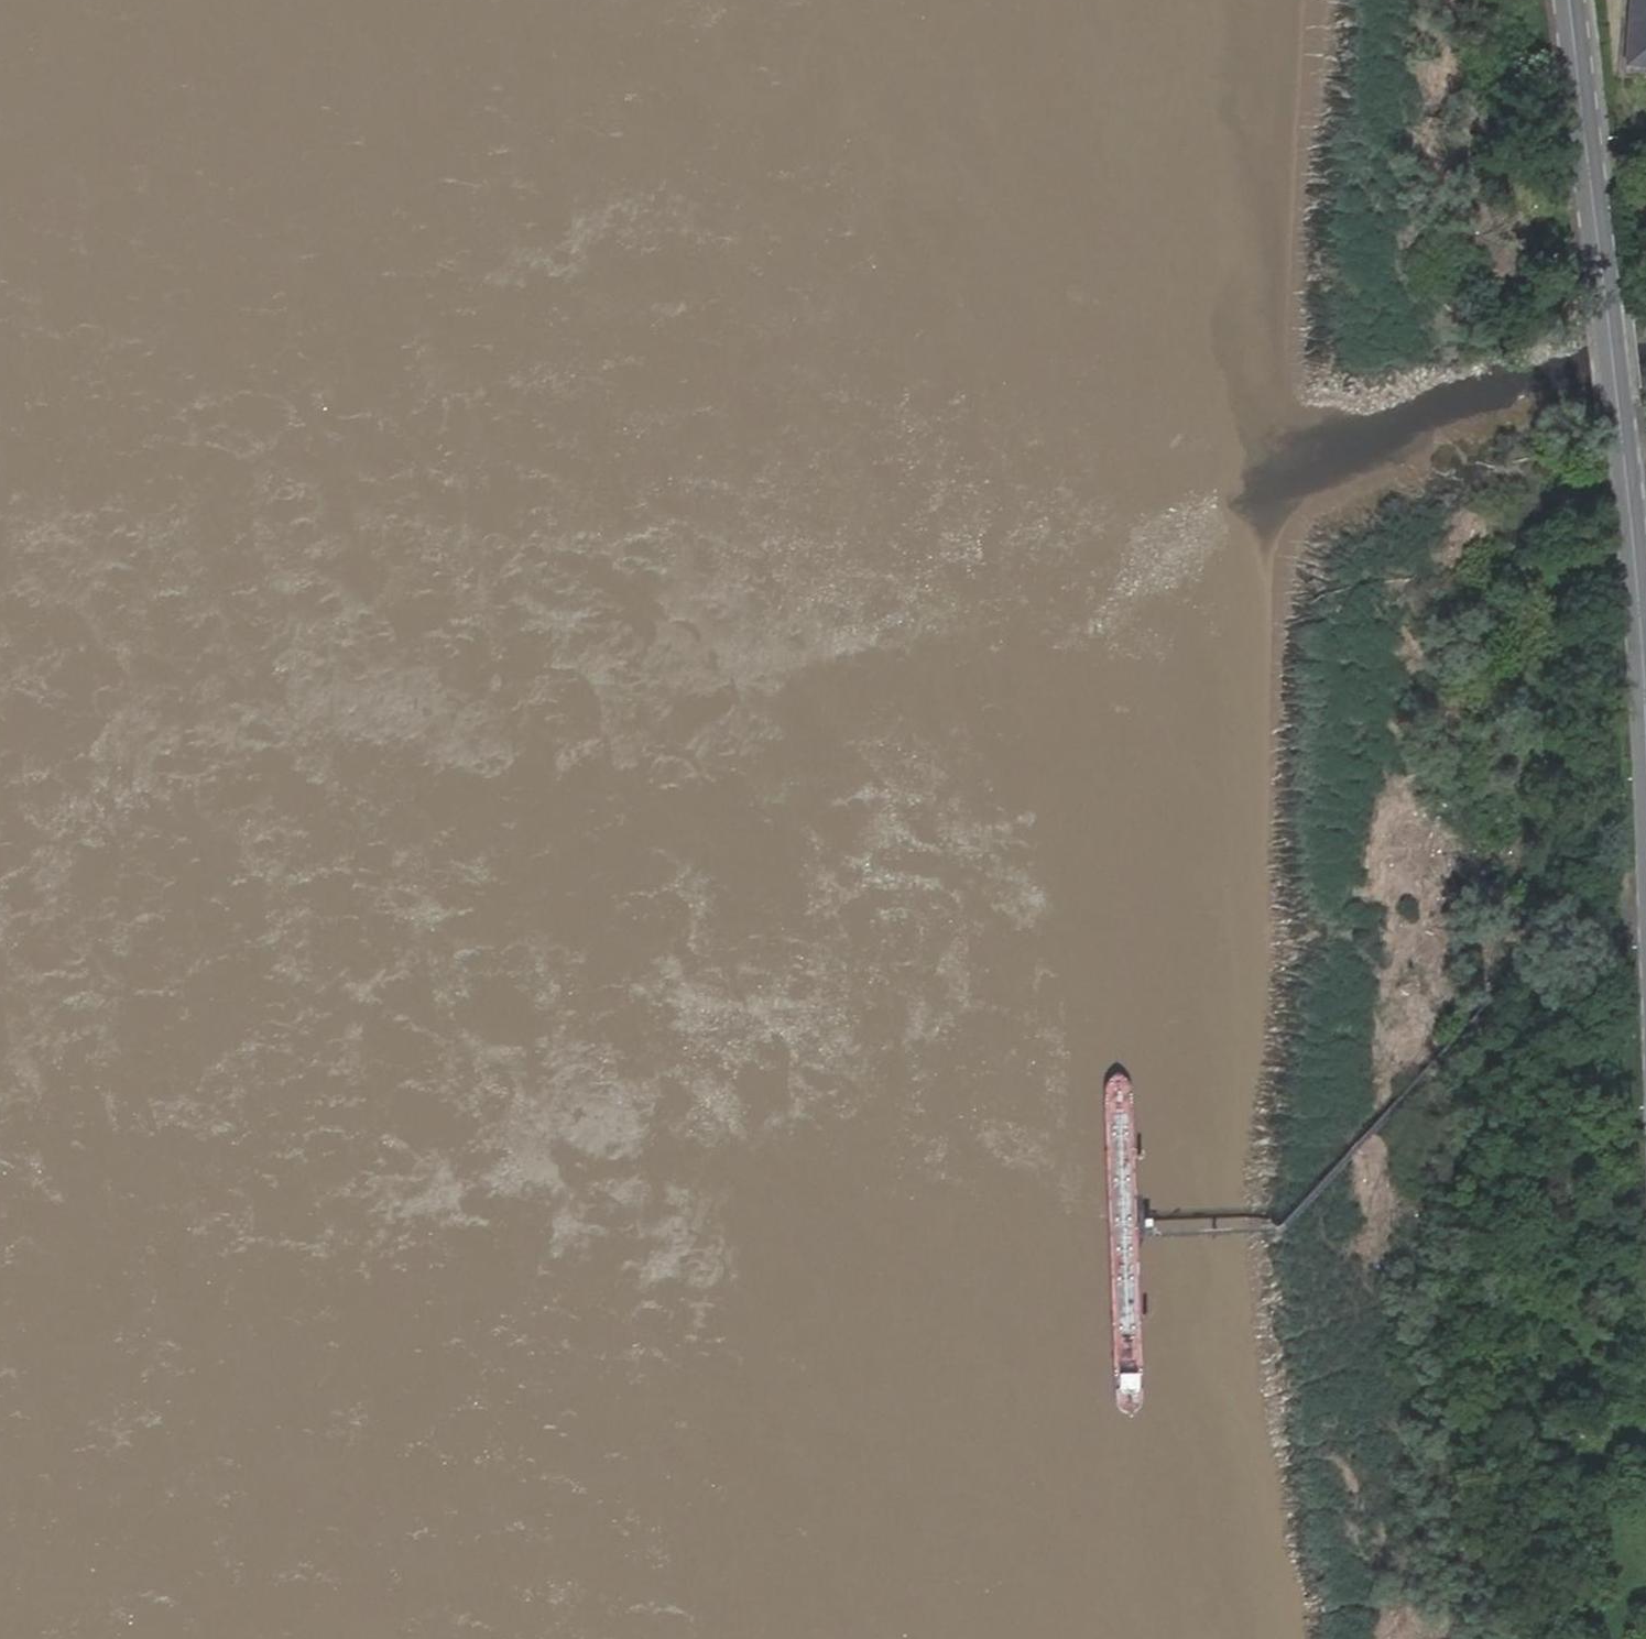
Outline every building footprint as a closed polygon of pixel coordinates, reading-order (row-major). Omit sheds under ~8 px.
[(1623,63),(1645,66),(1645,0),(1629,0),(1623,63)]
